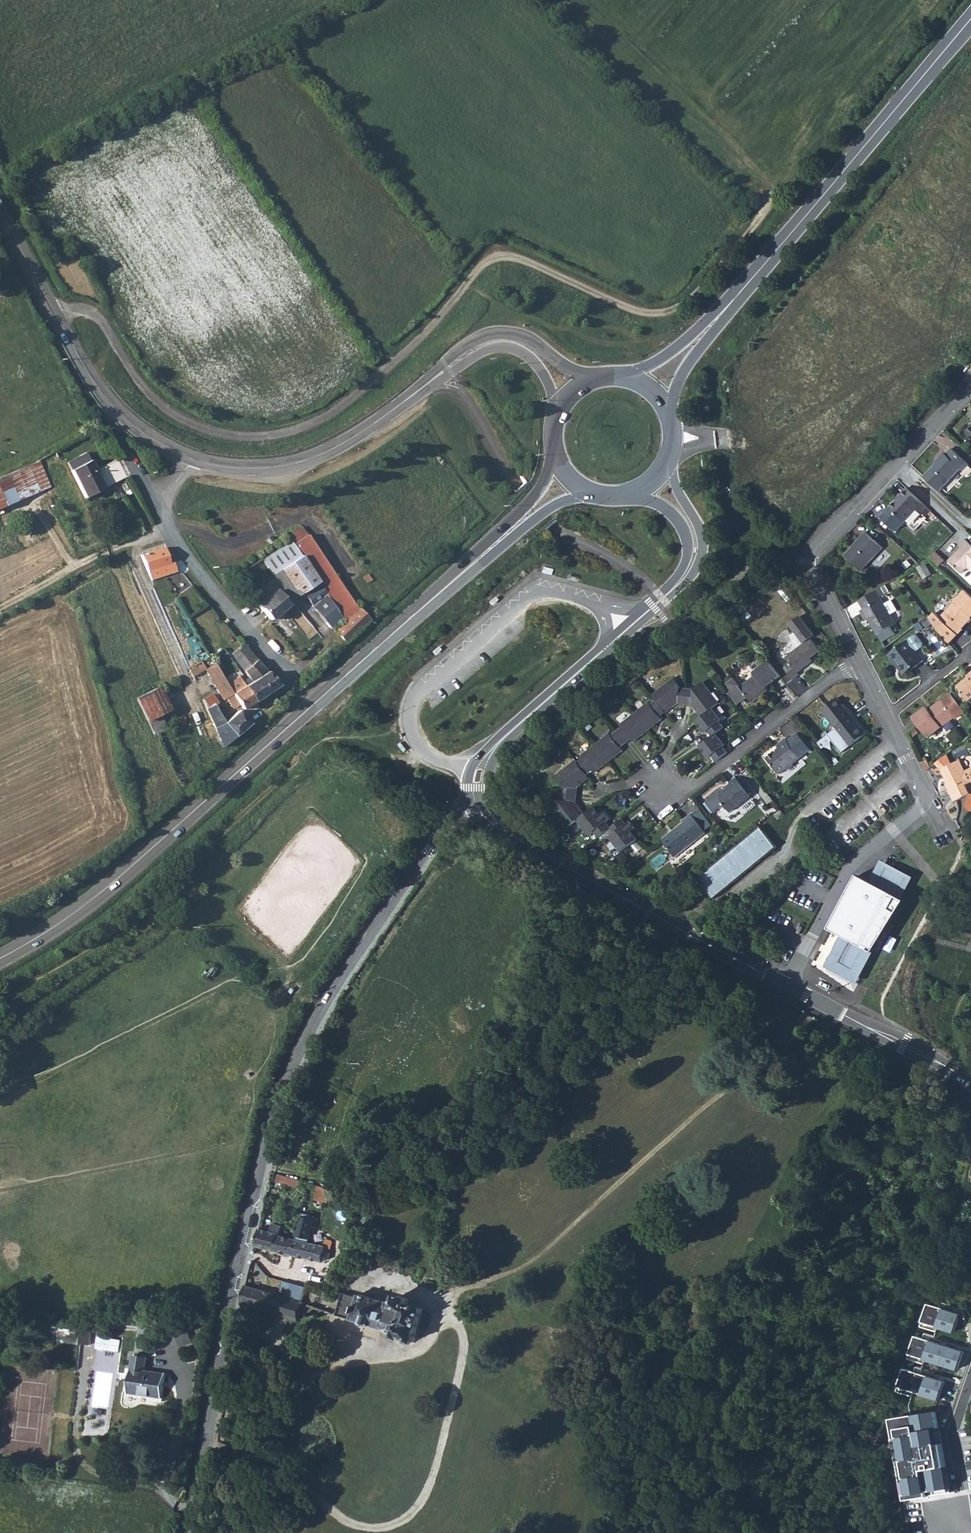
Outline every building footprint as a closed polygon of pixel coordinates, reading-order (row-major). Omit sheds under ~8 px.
[(967,450),(970,445),(970,443),(968,440),(963,446),(967,450)] [(925,477),(940,491),(961,469),(964,471),(969,465),(952,449),(947,455),(945,453),(938,461),(939,462),(925,477)] [(82,454),(60,465),(74,493),(96,482),(82,454)] [(52,489),(43,463),(0,479),(0,508),(52,489)] [(927,506),(907,488),(901,494),(902,495),(891,508),(906,522),(917,510),(921,513),(927,506)] [(115,489),(107,493),(110,498),(118,495),(115,489)] [(931,511),(927,507),(922,513),(926,516),(931,511)] [(861,539),(846,556),(862,570),(883,548),(866,532),(861,538),(861,539)] [(357,613),(365,607),(363,604),(362,605),(304,537),(292,548),(333,598),(348,616),(351,618),(358,614),(357,613)] [(966,540),(960,545),(962,547),(949,561),(962,574),(969,567),(970,569),(970,544),(966,540)] [(166,544),(144,555),(155,580),(164,577),(178,572),(183,569),(179,559),(174,561),(171,555),(166,544)] [(331,630),(334,627),(337,630),(347,622),(351,618),(348,616),(333,598),(292,548),(289,544),(256,566),(261,571),(265,568),(273,580),(270,583),(277,592),(281,590),(287,598),(293,592),(303,595),(331,630)] [(936,552),(931,558),(940,566),(945,560),(936,552)] [(932,575),(926,563),(918,568),(925,579),(932,575)] [(256,566),(245,573),(249,578),(261,571),(256,566)] [(185,571),(171,575),(176,590),(190,586),(185,571)] [(783,581),(788,579),(784,573),(779,576),(783,581)] [(882,587),(886,593),(890,591),(887,585),(882,587)] [(886,593),(882,587),(860,601),(864,608),(863,609),(878,634),(880,633),(892,626),(897,623),(892,614),(885,603),(881,596),(886,593)] [(264,588),(250,600),(269,621),(285,606),(274,594),(271,594),(264,588)] [(950,643),(964,629),(963,628),(970,619),(970,618),(970,617),(970,595),(966,590),(954,603),(955,603),(941,618),(936,613),(931,618),(950,643)] [(885,603),(892,614),(898,610),(892,599),(885,603)] [(357,613),(358,614),(366,624),(374,617),(365,607),(357,613)] [(351,618),(347,622),(356,633),(366,624),(358,614),(351,618)] [(790,624),(805,643),(786,658),(790,663),(784,667),(793,679),(800,674),(798,672),(808,664),(806,662),(811,658),(821,650),(811,638),(815,635),(800,616),(790,624)] [(928,618),(923,622),(927,627),(932,623),(928,618)] [(347,622),(337,630),(346,642),(356,633),(347,622)] [(892,626),(880,633),(884,640),(896,633),(892,626)] [(915,635),(909,640),(919,653),(925,648),(925,645),(918,635),(915,635)] [(195,665),(205,660),(195,639),(184,644),(195,665)] [(236,639),(222,648),(248,679),(252,684),(267,674),(236,639)] [(909,640),(890,654),(897,664),(899,662),(908,673),(924,660),(919,653),(909,640)] [(781,676),(768,661),(753,672),(756,675),(741,687),(734,678),(726,684),(741,703),(748,697),(753,703),(769,690),(766,688),(781,676)] [(213,663),(205,668),(211,678),(215,685),(219,682),(221,683),(224,681),(213,663)] [(197,665),(191,668),(193,675),(200,671),(197,665)] [(248,679),(242,682),(245,687),(255,703),(280,688),(267,674),(252,684),(248,679)] [(681,687),(674,678),(652,695),(656,700),(664,710),(672,704),(674,707),(678,703),(686,704),(688,688),(681,687)] [(960,686),(970,701),(970,700),(970,678),(960,686)] [(219,682),(215,685),(218,692),(227,688),(224,681),(221,683),(219,682)] [(721,703),(704,682),(695,689),(688,688),(686,704),(693,705),(697,709),(700,707),(706,715),(713,709),(721,703)] [(741,703),(726,684),(723,687),(737,705),(741,703)] [(235,686),(228,689),(230,693),(240,710),(241,712),(255,703),(245,687),(238,691),(235,686)] [(161,690),(140,701),(150,725),(172,713),(161,690)] [(211,693),(204,698),(208,708),(215,728),(222,745),(244,730),(236,715),(222,722),(214,707),(217,705),(211,693)] [(230,693),(221,697),(219,699),(222,703),(226,702),(232,713),(240,710),(230,693)] [(957,719),(965,712),(951,694),(932,708),(934,710),(931,712),(928,707),(914,718),(930,737),(956,717),(957,719)] [(837,728),(854,715),(849,709),(847,710),(838,698),(823,710),(837,728)] [(666,712),(664,710),(656,700),(651,704),(649,702),(635,713),(649,731),(663,720),(660,716),(666,712)] [(667,713),(674,707),(672,704),(664,710),(666,712),(667,713)] [(700,707),(697,709),(703,717),(706,715),(700,707)] [(205,726),(207,731),(215,728),(208,708),(198,714),(203,726),(205,726)] [(703,717),(697,722),(706,733),(709,731),(713,737),(717,733),(725,727),(721,722),(722,720),(713,709),(706,715),(703,717)] [(649,731),(635,713),(621,724),(623,727),(617,731),(627,743),(632,739),(634,742),(649,731)] [(858,720),(854,715),(837,728),(828,735),(842,753),(866,734),(856,722),(858,720)] [(612,736),(610,733),(596,745),(609,762),(623,750),(621,748),(627,743),(617,731),(612,736)] [(713,737),(700,747),(709,758),(712,756),(717,761),(728,752),(724,747),(726,745),(717,733),(713,737)] [(788,741),(786,738),(777,746),(779,748),(767,758),(780,774),(811,749),(798,733),(788,741)] [(592,770),(595,773),(609,762),(596,745),(582,756),(584,758),(578,763),(587,774),(592,770)] [(922,761),(927,771),(932,767),(927,758),(922,761)] [(576,760),(555,777),(563,787),(562,793),(577,795),(578,787),(582,784),(580,781),(587,775),(587,774),(578,763),(576,760)] [(970,794),(970,793),(967,785),(970,783),(970,769),(967,771),(961,760),(943,769),(951,786),(950,790),(956,802),(970,794)] [(580,781),(582,784),(590,778),(587,775),(580,781)] [(741,777),(738,780),(749,793),(752,791),(741,777)] [(731,812),(751,796),(749,793),(738,780),(736,778),(730,783),(731,785),(719,795),(726,803),(724,804),(731,812)] [(568,828),(579,820),(583,817),(577,809),(580,807),(576,802),(577,795),(562,793),(562,799),(551,807),(568,828)] [(600,815),(604,812),(598,805),(595,808),(600,815)] [(586,815),(580,807),(577,809),(583,817),(586,815)] [(595,808),(586,815),(583,817),(579,820),(591,835),(595,831),(599,837),(610,828),(611,828),(606,822),(610,820),(604,812),(600,815),(595,808)] [(707,833),(692,814),(685,819),(687,821),(663,839),(676,857),(707,833)] [(627,824),(622,819),(611,828),(610,828),(615,833),(611,837),(622,852),(639,839),(633,831),(636,829),(630,821),(627,824)] [(698,878),(715,899),(778,847),(761,827),(698,878)] [(642,837),(636,829),(633,831),(639,839),(642,837)] [(595,831),(591,835),(595,841),(599,837),(595,831)] [(472,841),(465,838),(461,848),(468,850),(472,841)] [(622,852),(616,857),(623,865),(629,860),(622,852)] [(885,858),(872,879),(879,884),(890,866),(910,879),(899,896),(903,899),(916,878),(885,858)] [(844,933),(846,934),(830,960),(855,976),(871,950),(875,952),(877,949),(872,947),(883,927),(888,930),(906,901),(903,899),(899,896),(910,879),(890,866),(879,884),(872,879),(861,872),(829,923),(844,933)] [(872,947),(877,949),(888,930),(883,927),(872,947)] [(871,950),(855,976),(830,960),(846,934),(844,933),(825,964),(856,983),(875,952),(871,950)] [(208,975),(210,977),(216,969),(210,964),(207,967),(202,963),(199,968),(203,972),(200,976),(205,979),(208,975)] [(336,1137),(340,1118),(331,1116),(326,1135),(336,1137)] [(302,1181),(278,1174),(276,1182),(300,1188),(302,1181)] [(328,1188),(319,1186),(315,1200),(325,1203),(328,1188)] [(364,1210),(378,1213),(380,1204),(366,1200),(364,1210)] [(322,1246),(279,1235),(279,1234),(280,1235),(282,1227),(274,1224),(272,1225),(270,1231),(260,1229),(256,1246),(275,1251),(285,1254),(296,1256),(305,1258),(323,1262),(324,1257),(326,1248),(332,1249),(333,1244),(333,1242),(332,1241),(331,1241),(329,1240),(327,1240),(326,1241),(324,1244),(322,1246)] [(283,1291),(291,1293),(294,1283),(286,1281),(283,1291)] [(241,1303),(242,1303),(252,1306),(266,1311),(272,1292),(271,1292),(267,1292),(246,1285),(241,1303)] [(301,1301),(273,1293),(272,1292),(266,1311),(278,1314),(285,1316),(298,1320),(302,1307),(303,1302),(301,1301)] [(416,1337),(424,1309),(409,1304),(409,1301),(408,1298),(400,1296),(398,1297),(396,1304),(390,1302),(389,1303),(360,1295),(359,1298),(343,1293),(336,1315),(383,1329),(384,1328),(386,1329),(386,1330),(387,1332),(388,1333),(390,1333),(392,1333),(394,1333),(395,1333),(396,1332),(397,1332),(395,1337),(401,1339),(401,1338),(410,1340),(410,1342),(415,1343),(417,1337),(416,1337)] [(93,1327),(83,1326),(81,1344),(90,1345),(93,1327)] [(123,1352),(125,1339),(101,1336),(99,1348),(123,1352)] [(970,1361),(970,1345),(952,1337),(936,1381),(960,1390),(970,1361)] [(148,1358),(134,1356),(129,1393),(163,1398),(166,1374),(146,1371),(148,1358)]
